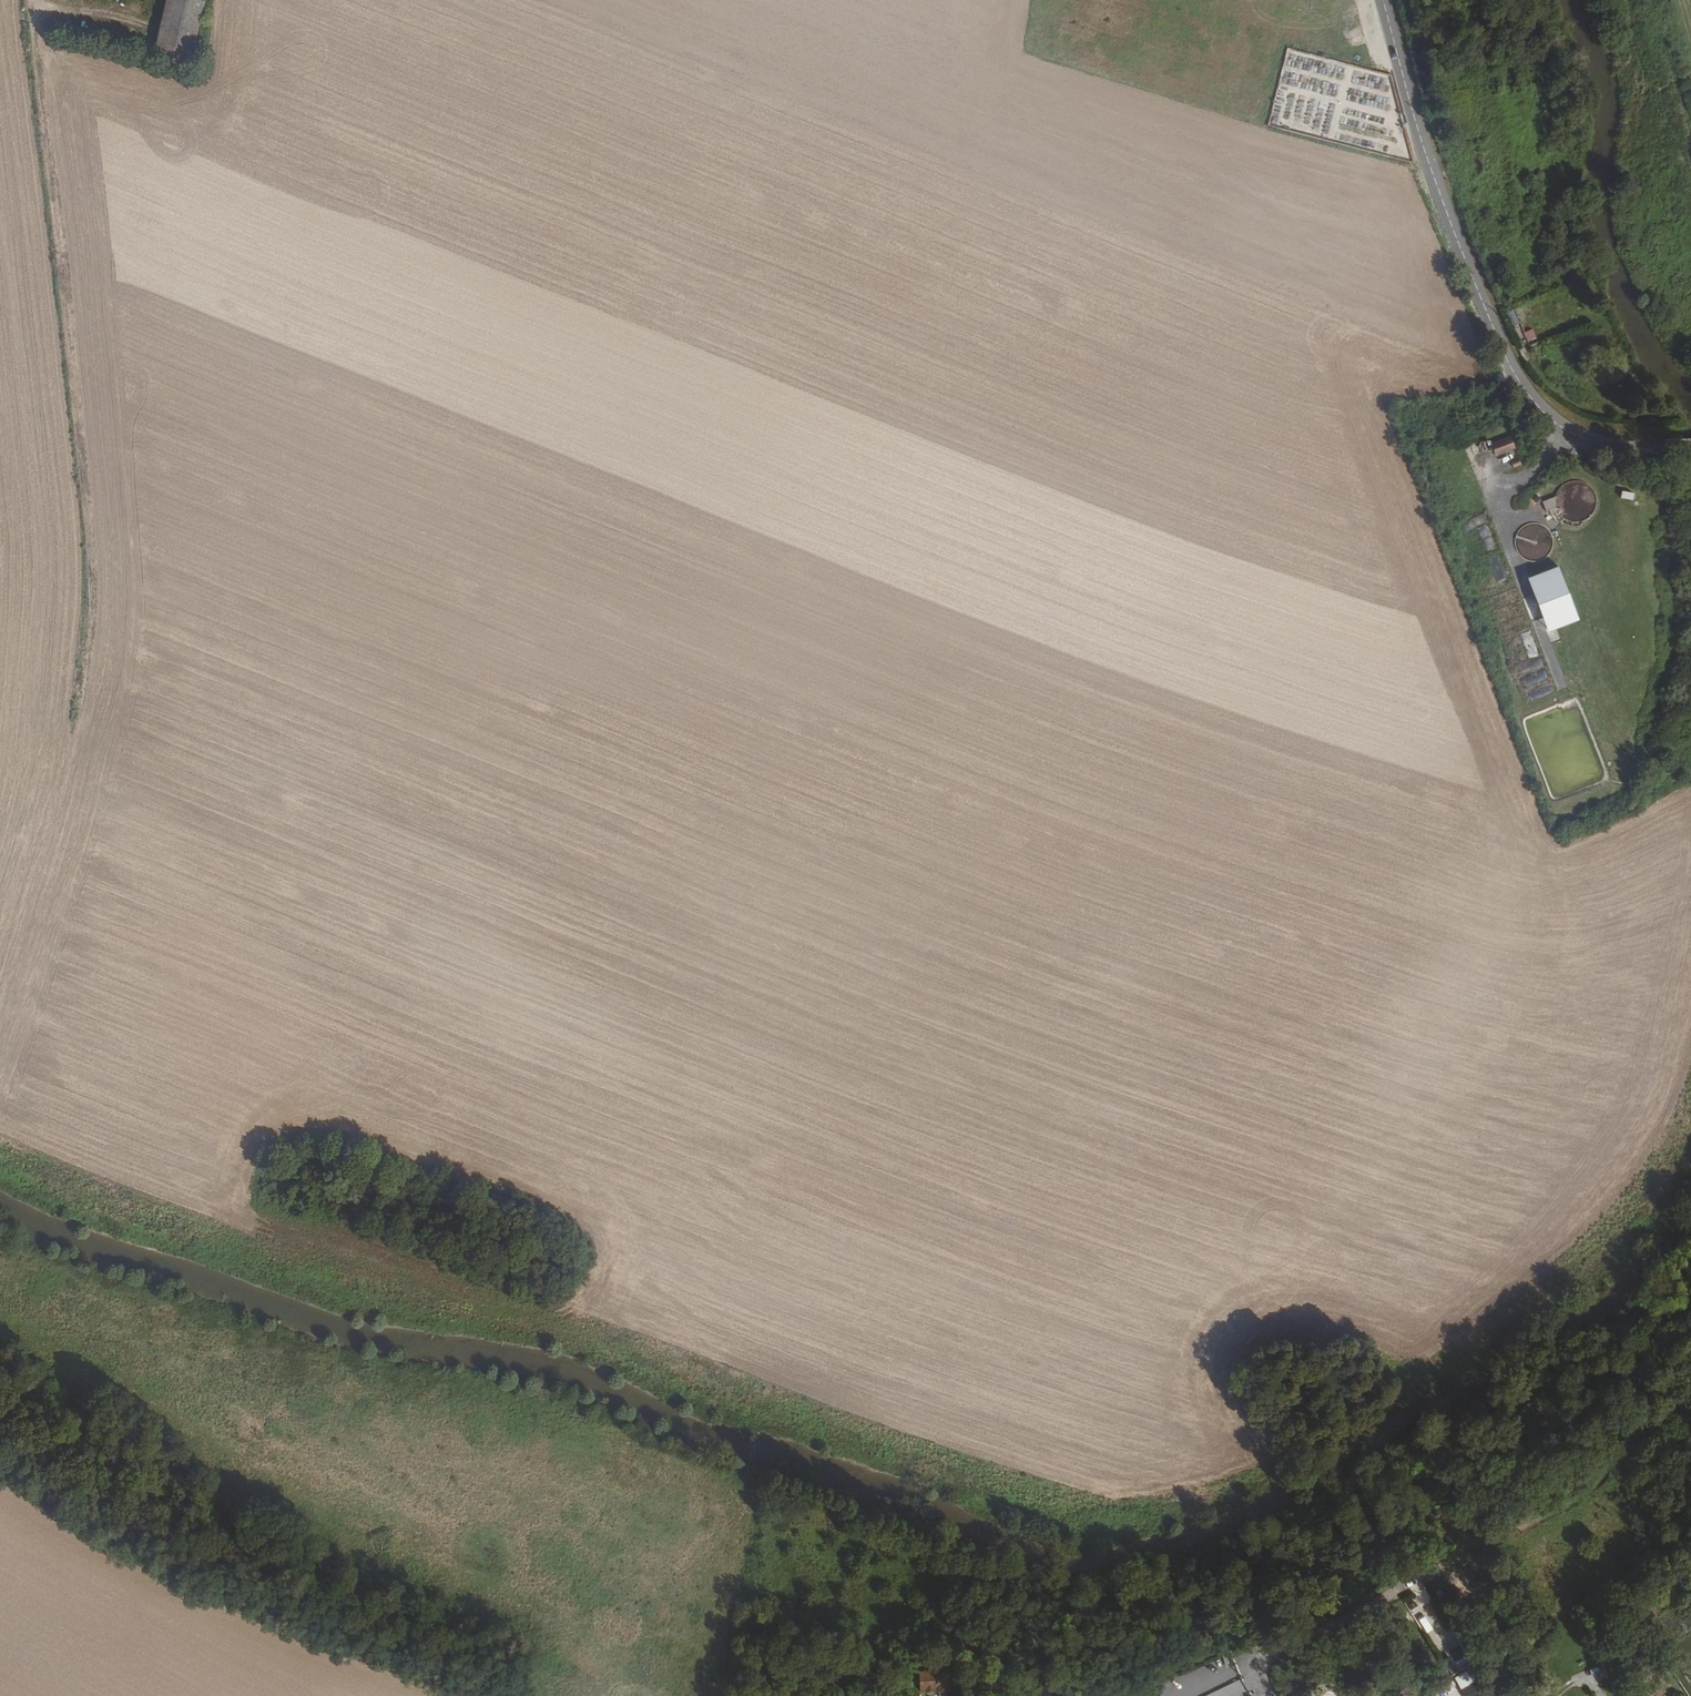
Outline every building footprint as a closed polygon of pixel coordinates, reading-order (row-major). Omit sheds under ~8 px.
[(152,54),(189,63),(205,0),(165,0),(152,54)] [(1511,327),(1519,325),(1515,309),(1507,311),(1511,327)] [(1578,332),(1573,322),(1556,329),(1561,339),(1578,332)] [(1527,342),(1536,340),(1534,329),(1525,331),(1527,342)] [(1516,449),(1513,439),(1493,446),(1497,457),(1516,449)] [(1521,461),(1513,464),(1515,469),(1523,467),(1521,461)] [(1621,498),(1634,500),(1635,493),(1622,491),(1621,498)] [(1557,502),(1558,500),(1544,505),(1547,515),(1558,511),(1557,508),(1557,506),(1557,503),(1557,502)] [(1560,567),(1529,578),(1548,632),(1579,621),(1560,567)] [(1451,1654),(1457,1664),(1466,1659),(1459,1648),(1451,1654)] [(1656,1661),(1654,1658),(1658,1654),(1652,1648),(1643,1656),(1648,1663),(1649,1662),(1655,1669),(1662,1663),(1659,1658),(1656,1661)] [(915,1684),(942,1683),(941,1658),(914,1660),(915,1684)] [(1450,1667),(1454,1674),(1459,1671),(1455,1664),(1450,1667)] [(1588,1669),(1592,1681),(1608,1676),(1603,1664),(1588,1669)] [(1460,1686),(1472,1681),(1468,1671),(1456,1676),(1460,1686)] [(1215,1695),(1239,1695),(1248,1692),(1241,1678),(1213,1692),(1215,1695)]
